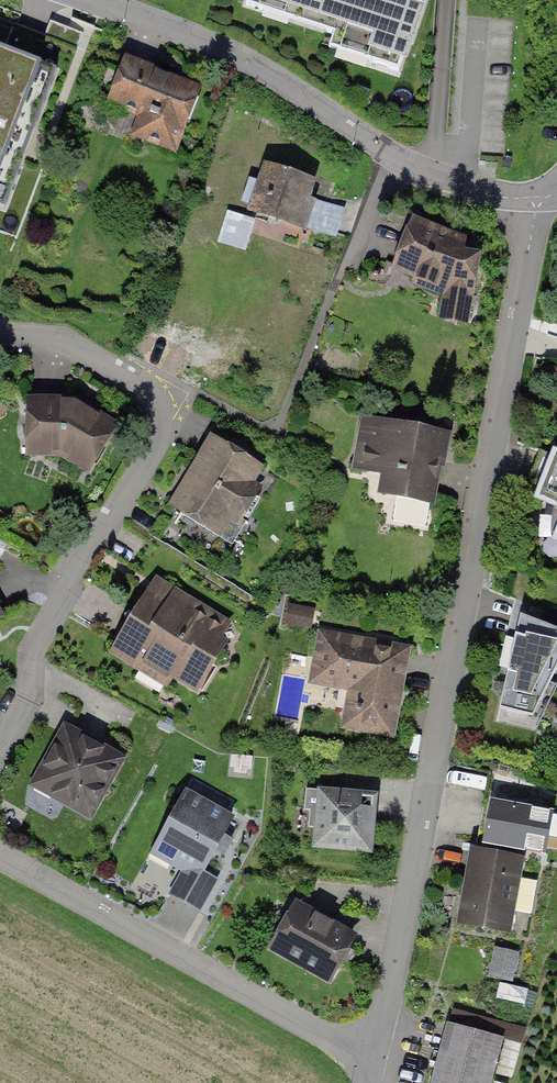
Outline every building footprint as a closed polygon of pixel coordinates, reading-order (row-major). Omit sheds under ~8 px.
[(331,21),(327,31),(375,47),(370,62),(399,71),(411,36),(414,37),(426,0),(268,0),(331,21)] [(0,48),(0,207),(5,209),(58,71),(0,48)] [(199,91),(126,62),(110,103),(142,115),(134,136),(175,152),(199,91)] [(276,216),(341,229),(347,200),(329,196),(335,166),(288,157),(276,216)] [(483,245),(415,220),(393,278),(462,303),(483,245)] [(87,468),(113,426),(76,403),(31,402),(30,452),(62,452),(87,468)] [(450,434),(362,416),(347,491),(435,509),(450,434)] [(275,475),(212,438),(169,510),(232,548),(275,475)] [(556,455),(529,536),(556,545),(556,455)] [(239,628),(159,580),(112,659),(192,707),(239,628)] [(315,622),(315,602),(291,602),(291,621),(315,622)] [(556,679),(556,631),(516,617),(495,716),(535,726),(556,679)] [(391,733),(406,650),(322,635),(314,679),(362,688),(358,708),(350,706),(346,724),(391,733)] [(119,760),(66,731),(37,783),(89,813),(119,760)] [(233,817),(187,791),(152,853),(198,879),(233,817)] [(376,851),(378,797),(320,795),(317,849),(376,851)] [(486,800),(477,849),(549,862),(556,818),(556,813),(486,800)] [(524,859),(474,849),(457,925),(508,935),(524,859)] [(295,905),(269,949),(330,984),(356,939),(295,905)] [(497,942),(490,973),(516,979),(523,948),(497,942)] [(503,979),(500,993),(528,999),(530,984),(503,979)] [(445,1022),(430,1082),(497,1082),(508,1036),(445,1022)]
